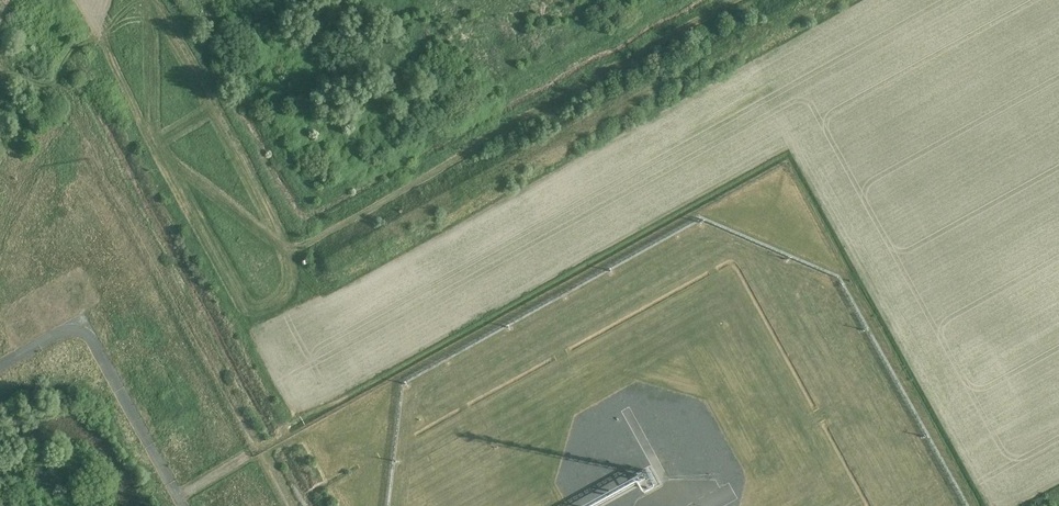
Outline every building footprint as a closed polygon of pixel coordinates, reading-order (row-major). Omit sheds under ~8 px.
[(576,497),(581,505),(584,505),(621,486),(625,495),(640,487),(636,478),(627,482),(623,473),(576,497)]
